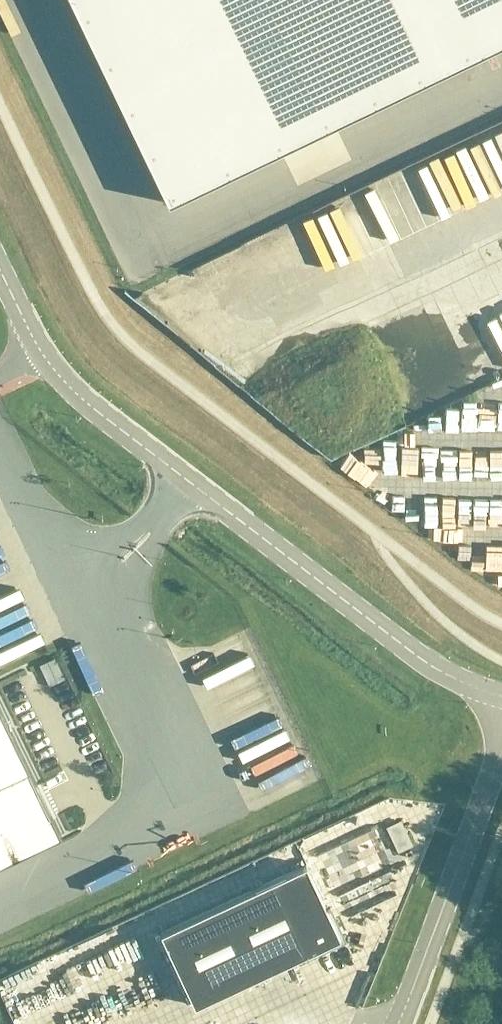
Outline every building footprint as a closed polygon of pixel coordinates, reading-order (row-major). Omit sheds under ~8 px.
[(168,205),(501,44),(501,0),(69,0),(168,205)] [(60,833),(53,818),(37,784),(0,708),(0,862),(60,833)] [(305,865),(159,933),(193,1006),(306,953),(307,955),(342,939),(328,909),(326,909),(305,865)]
